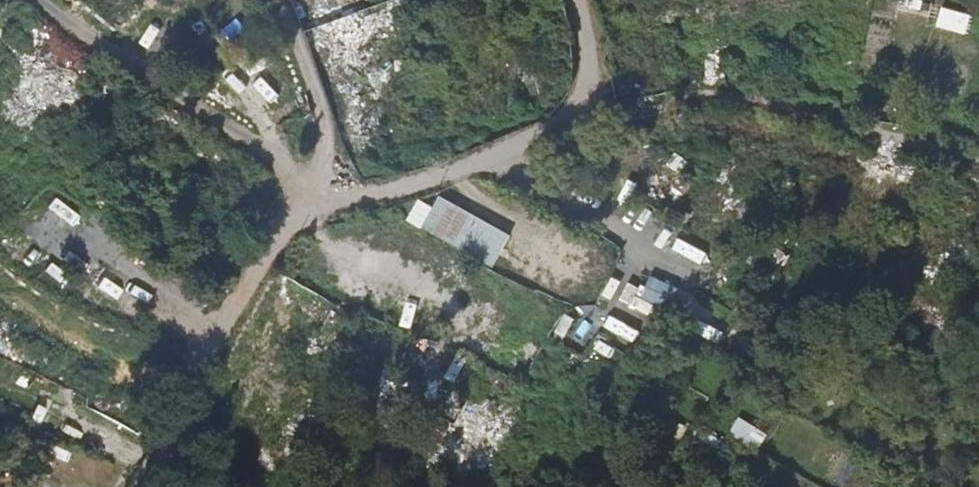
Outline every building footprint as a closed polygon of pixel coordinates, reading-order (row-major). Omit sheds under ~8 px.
[(104,31),(126,49),(146,26),(124,8),(104,31)] [(38,220),(57,197),(46,188),(27,212),(38,220)] [(432,207),(417,199),(405,220),(493,266),(511,233),(439,194),(432,207)] [(107,269),(89,301),(120,318),(128,304),(124,302),(134,284),(107,269)] [(652,303),(665,307),(673,284),(648,275),(643,288),(626,282),(619,301),(649,312),(652,303)] [(499,340),(515,311),(505,306),(489,334),(499,340)] [(633,342),(639,329),(608,315),(602,328),(633,342)] [(699,320),(694,329),(716,341),(721,332),(699,320)] [(305,370),(320,340),(310,335),(295,365),(305,370)] [(624,366),(629,356),(598,339),(593,350),(624,366)] [(738,416),(727,433),(755,451),(766,433),(738,416)]
